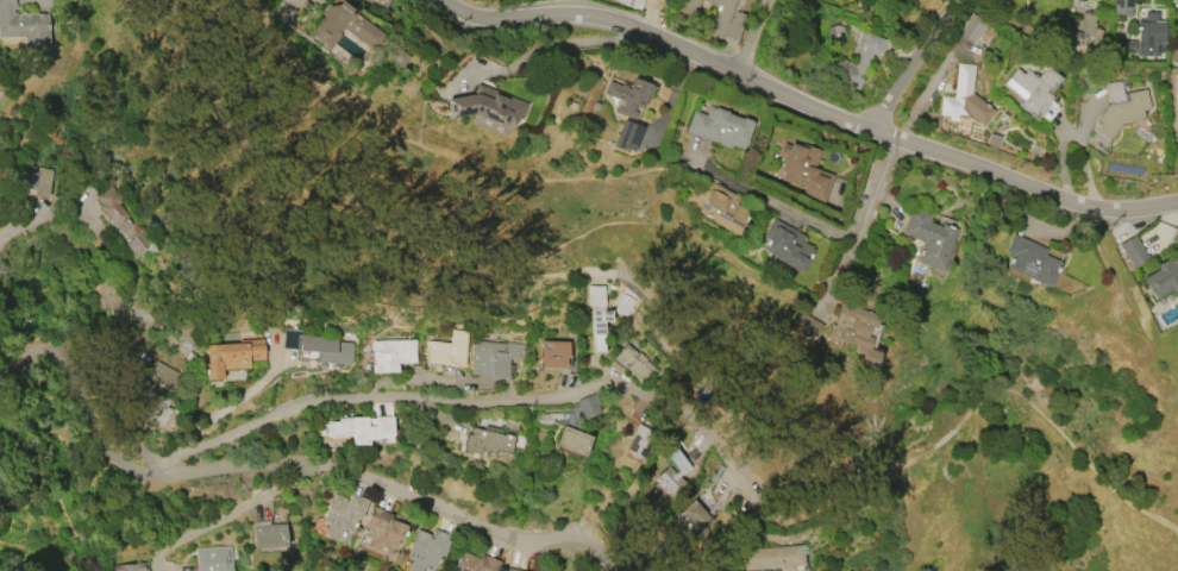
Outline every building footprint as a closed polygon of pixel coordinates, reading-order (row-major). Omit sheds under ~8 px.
[(23,37),(0,38),(0,0),(15,0),(15,8),(13,8),(13,14),(23,14),(23,12),(31,12),(31,14),(48,13),(48,29),(46,29),(48,48),(24,49),(23,37)] [(384,10),(363,0),(389,0),(384,10)] [(622,2),(615,0),(636,0),(633,8),(621,5),(622,2)] [(676,13),(681,0),(736,0),(727,23),(728,23),(731,18),(734,11),(746,15),(735,42),(722,37),(721,38),(703,31),(706,24),(676,13)] [(1111,13),(1111,0),(1130,0),(1130,7),(1129,7),(1128,17),(1122,17),(1122,13),(1111,13)] [(383,36),(371,51),(339,27),(334,33),(337,36),(325,51),(318,46),(320,45),(311,38),(309,39),(305,36),(328,6),(337,4),(347,12),(349,10),(383,36)] [(1069,18),(1079,21),(1080,12),(1096,15),(1094,27),(1099,29),(1092,58),(1048,48),(1054,20),(1066,24),(1069,18)] [(1143,12),(1157,12),(1155,20),(1164,21),(1163,52),(1157,52),(1157,56),(1135,55),(1135,51),(1130,51),(1130,44),(1128,44),(1128,33),(1136,34),(1136,20),(1142,20),(1143,12)] [(957,33),(970,13),(986,24),(985,25),(995,32),(989,42),(979,34),(973,44),(957,33)] [(858,89),(812,73),(817,57),(821,58),(822,55),(840,61),(840,59),(854,64),(856,61),(858,54),(852,51),(859,31),(884,39),(878,56),(871,52),(858,89)] [(1117,53),(1132,53),(1133,41),(1118,40),(1117,53)] [(399,67),(386,57),(393,46),(407,57),(399,67)] [(938,115),(940,95),(952,98),(955,63),(973,64),(971,93),(994,112),(983,125),(969,114),(967,119),(957,118),(957,123),(946,121),(947,117),(938,115)] [(1051,98),(1033,120),(1015,105),(1019,101),(1000,84),(1014,68),(1021,75),(1025,69),(1034,77),(1045,65),(1059,79),(1048,93),(1046,90),(1045,93),(1051,98)] [(651,84),(643,107),(634,105),(632,111),(637,112),(633,119),(615,113),(616,108),(613,107),(616,99),(603,94),(608,81),(620,84),(620,83),(627,86),(626,87),(628,88),(632,77),(651,84)] [(1104,83),(1120,81),(1123,101),(1128,100),(1127,93),(1146,89),(1149,108),(1141,109),(1143,119),(1119,124),(1108,140),(1107,155),(1086,143),(1094,131),(1090,130),(1105,105),(1109,105),(1104,83)] [(527,103),(521,120),(516,119),(514,126),(505,123),(503,126),(471,114),(449,118),(445,99),(476,94),(475,93),(475,90),(472,89),(475,83),(527,103)] [(685,132),(693,111),(704,115),(708,107),(713,108),(714,107),(726,112),(726,113),(740,119),(740,118),(748,120),(748,121),(751,123),(741,150),(731,145),(729,148),(728,146),(728,149),(718,145),(719,143),(713,142),(685,132)] [(633,153),(641,126),(621,120),(613,147),(633,153)] [(985,144),(989,133),(1000,136),(997,148),(985,144)] [(833,176),(822,203),(801,196),(803,187),(782,180),(784,172),(779,171),(785,155),(779,152),(783,144),(790,146),(791,140),(820,150),(813,169),(833,176)] [(52,170),(48,199),(35,196),(35,190),(25,189),(29,165),(52,170)] [(706,178),(738,197),(734,205),(748,212),(734,236),(709,221),(710,220),(695,212),(701,201),(694,197),(706,178)] [(95,196),(111,184),(121,200),(118,203),(129,215),(126,218),(131,225),(133,222),(137,227),(133,230),(137,234),(143,230),(157,250),(150,253),(144,250),(134,258),(123,245),(127,241),(121,233),(115,226),(114,226),(99,206),(101,205),(95,196)] [(901,234),(910,208),(931,215),(929,219),(955,230),(940,270),(915,261),(922,241),(901,234)] [(772,218),(803,236),(801,240),(810,246),(809,247),(813,250),(800,272),(773,258),(775,257),(759,249),(765,239),(762,237),(772,218)] [(1003,251),(1011,233),(1046,249),(1044,255),(1059,262),(1047,287),(1004,266),(1010,255),(1003,251)] [(1147,258),(1132,268),(1117,245),(1134,236),(1147,258)] [(1177,256),(1177,255),(1177,285),(1154,300),(1148,289),(1147,289),(1140,278),(1157,269),(1154,265),(1166,258),(1168,261),(1177,256)] [(120,322),(118,280),(99,281),(100,309),(112,309),(112,322),(120,322)] [(587,287),(603,286),(603,308),(610,308),(610,319),(602,319),(603,353),(591,353),(591,305),(587,305),(587,287)] [(879,352),(872,370),(858,364),(861,354),(854,352),(856,346),(836,339),(841,327),(850,331),(854,318),(846,314),(851,301),(859,303),(857,307),(879,316),(875,327),(871,326),(867,335),(872,338),(869,349),(879,352)] [(812,341),(790,328),(800,312),(821,326),(812,341)] [(352,343),(350,364),(299,359),(299,350),(282,349),(283,328),(302,330),(302,335),(336,338),(336,341),(352,343)] [(466,331),(463,366),(426,363),(427,356),(424,356),(425,340),(449,343),(450,330),(466,331)] [(221,378),(203,379),(202,370),(201,370),(201,364),(206,364),(205,345),(242,343),(242,340),(262,339),(263,359),(247,360),(247,368),(221,369),(221,378)] [(371,340),(414,340),(414,363),(396,363),(396,372),(371,372),(371,340)] [(472,340),(507,344),(507,343),(524,344),(522,359),(508,358),(507,377),(469,374),(472,340)] [(540,340),(568,341),(566,357),(564,357),(564,366),(562,366),(562,369),(538,368),(540,340)] [(614,354),(625,344),(637,354),(638,353),(645,359),(644,360),(660,374),(648,388),(625,368),(627,365),(614,354)] [(146,377),(156,360),(178,374),(173,393),(146,377)] [(162,426),(142,415),(150,401),(145,397),(151,387),(175,400),(171,406),(168,403),(167,406),(171,409),(162,426)] [(572,414),(570,408),(577,404),(575,401),(597,390),(606,409),(584,419),(579,410),(572,414)] [(374,416),(393,416),(393,435),(391,435),(391,443),(384,443),(384,435),(376,435),(376,439),(366,439),(366,444),(350,445),(350,435),(325,435),(325,425),(326,425),(326,421),(350,421),(350,418),(366,418),(366,426),(374,426),(374,416)] [(657,435),(641,460),(639,459),(634,466),(620,458),(631,440),(629,439),(639,423),(657,435)] [(562,426),(590,437),(583,457),(554,445),(562,426)] [(514,435),(509,454),(494,451),(494,454),(478,451),(478,454),(469,452),(469,454),(462,452),(465,434),(469,434),(471,427),(503,434),(503,433),(514,435)] [(670,497),(652,479),(668,464),(685,482),(670,497)] [(720,516),(704,492),(675,512),(691,536),(720,516)] [(350,494),(366,501),(358,520),(356,519),(345,544),(322,534),(326,523),(321,521),(332,494),(347,500),(350,494)] [(407,526),(401,541),(396,540),(393,548),(390,548),(387,556),(364,547),(368,539),(359,535),(370,506),(381,510),(381,512),(390,515),(389,519),(407,526)] [(286,546),(252,548),(251,526),(284,523),(286,546)] [(426,566),(424,570),(409,570),(406,570),(411,559),(405,557),(415,529),(431,535),(433,529),(450,535),(441,557),(438,554),(433,569),(426,566)] [(778,567),(742,570),(740,551),(800,545),(802,565),(792,566),(793,570),(779,570),(778,567)] [(230,546),(232,570),(196,570),(194,548),(230,546)] [(499,563),(495,570),(457,570),(458,569),(453,566),(460,551),(478,558),(480,554),(499,563)] [(146,563),(147,570),(112,570),(112,566),(146,563)]
